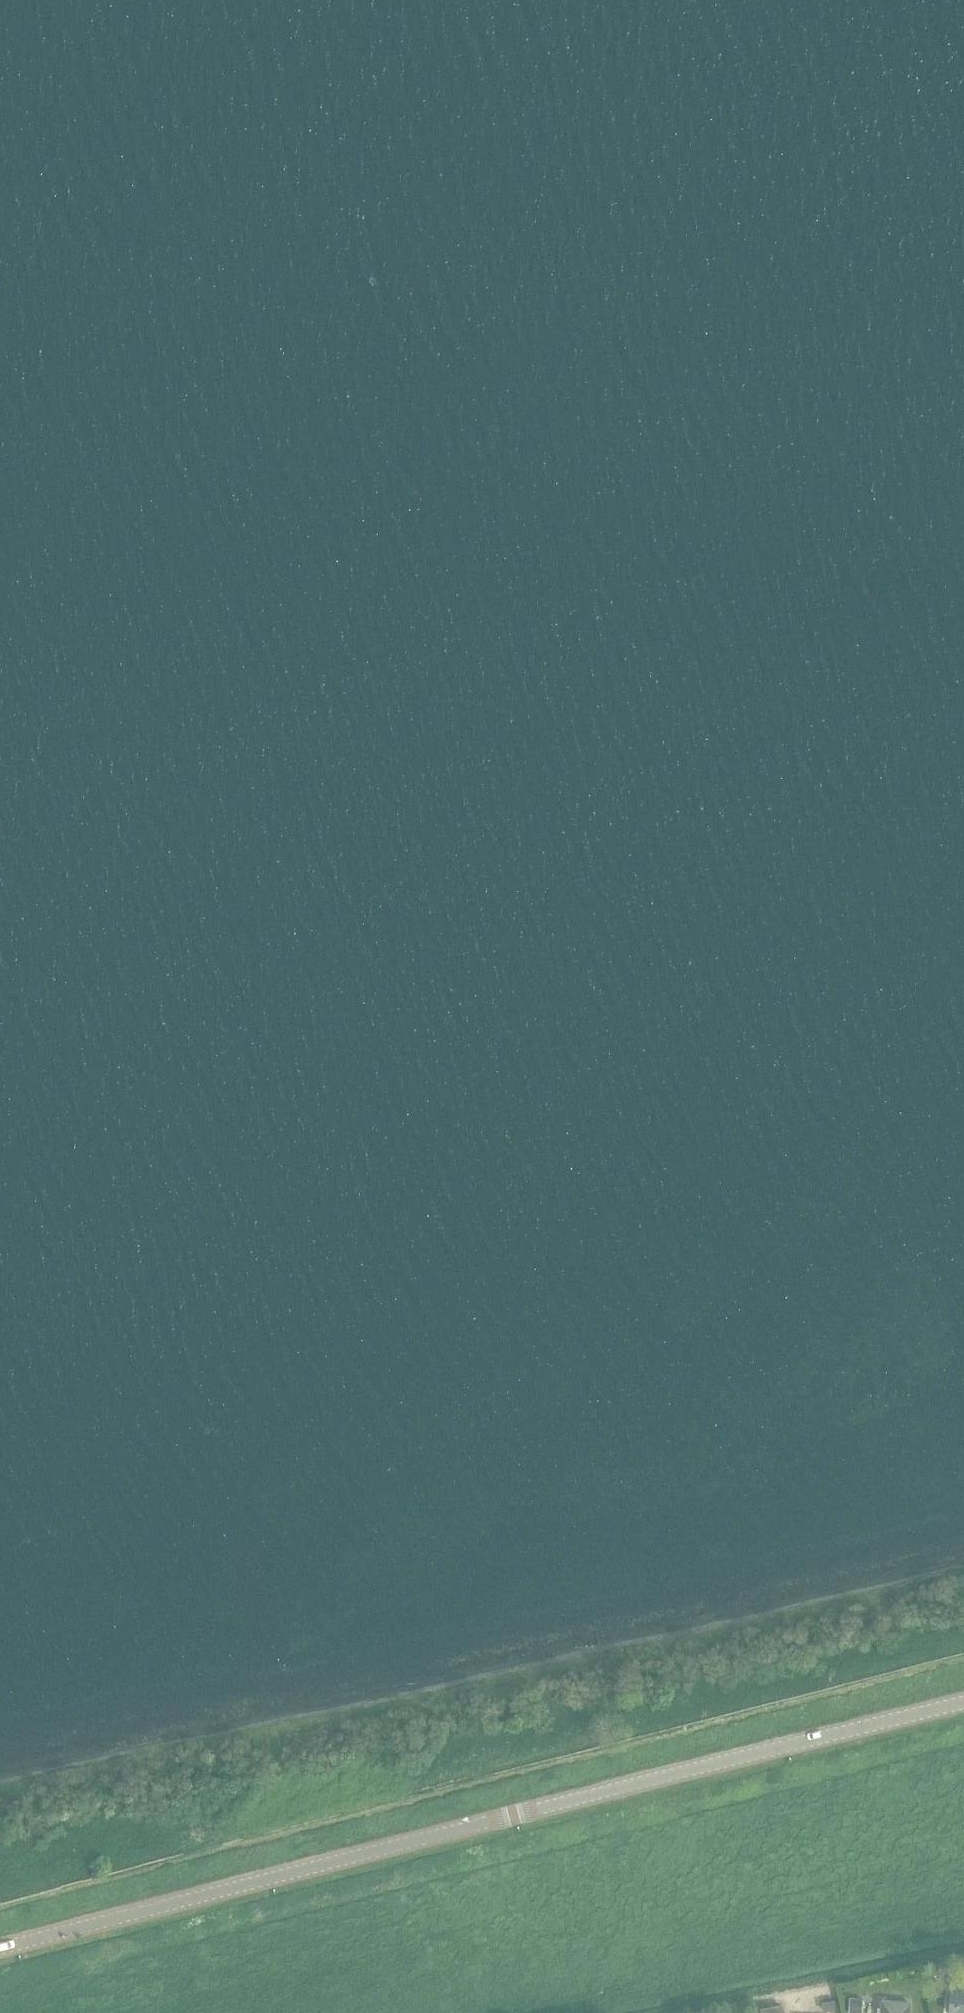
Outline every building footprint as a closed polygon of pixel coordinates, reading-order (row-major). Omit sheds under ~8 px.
[(949,1981),(946,2008),(955,2009),(954,2012),(963,2012),(963,1982),(949,1981)] [(908,2001),(880,1999),(879,2012),(907,2012),(908,2001)]
